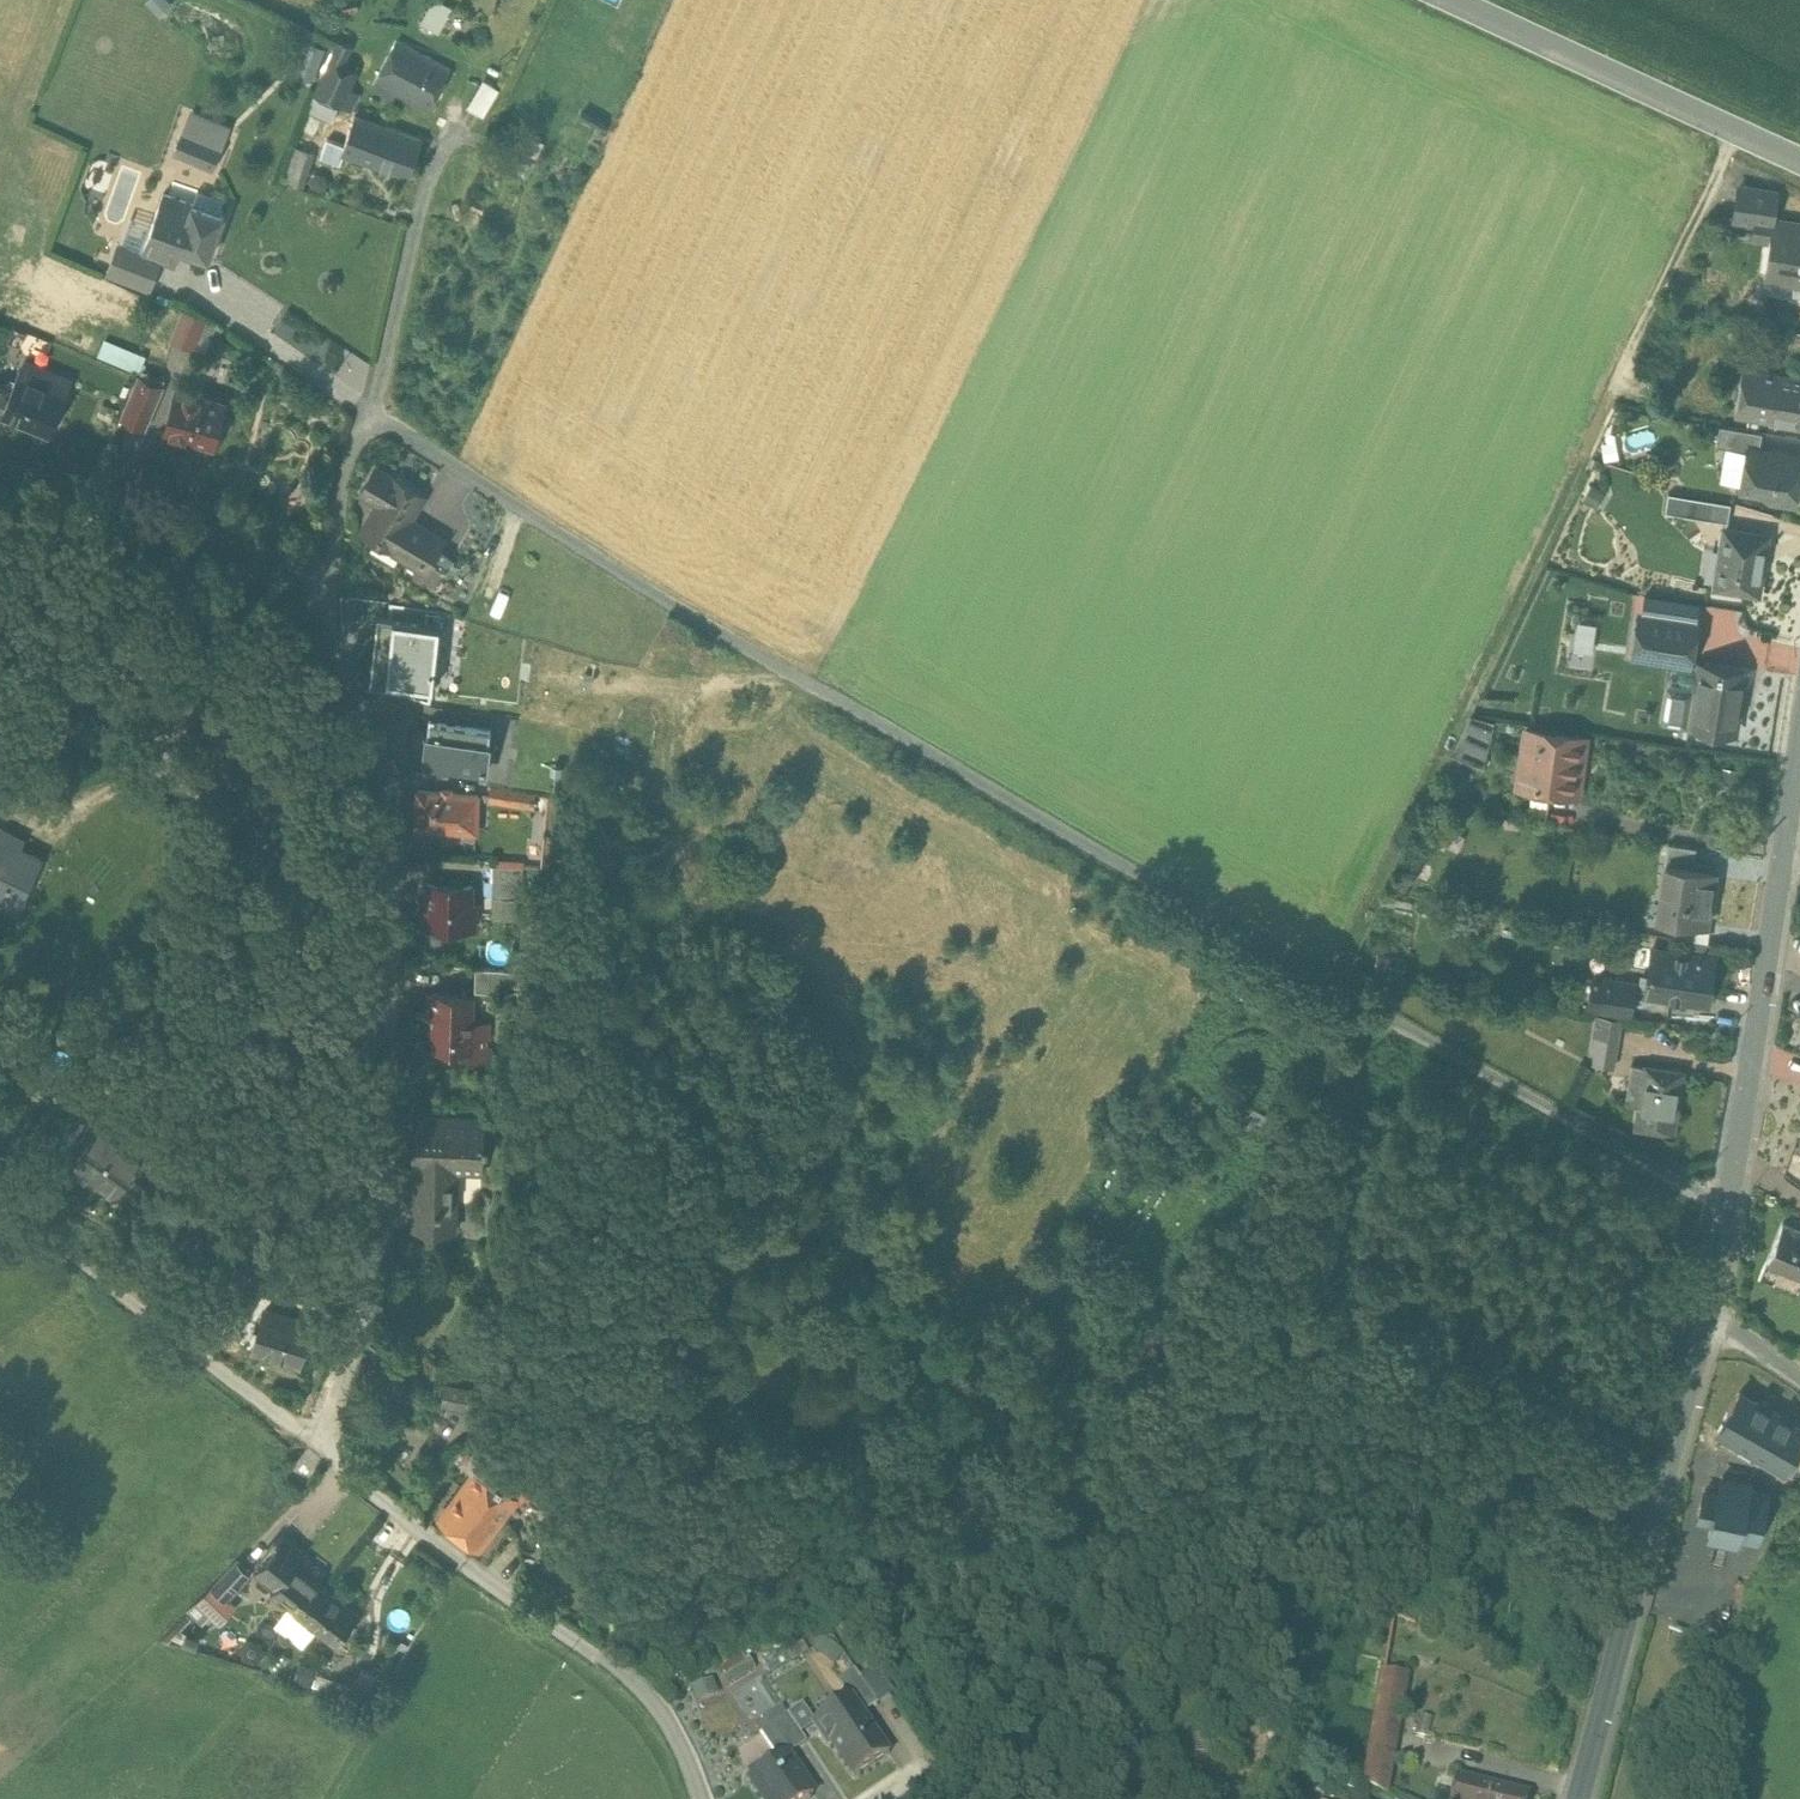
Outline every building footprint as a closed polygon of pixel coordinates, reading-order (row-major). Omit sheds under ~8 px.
[(159,16),(172,5),(168,0),(146,0),(159,16)] [(437,0),(435,0),(423,23),(439,30),(452,7),(437,0)] [(450,68),(397,40),(376,81),(392,89),(390,94),(394,96),(397,92),(429,109),(450,68)] [(338,41),(314,93),(351,110),(359,93),(350,88),(358,71),(343,65),(352,46),(338,41)] [(469,106),(485,115),(500,89),(485,80),(469,106)] [(190,109),(174,150),(216,167),(233,126),(190,109)] [(421,139),(356,115),(350,133),(341,130),(336,142),(327,139),(321,156),(340,163),(344,151),(409,174),(421,139)] [(336,142),(341,130),(343,123),(322,116),(316,135),(327,139),(336,142)] [(315,153),(297,147),(286,179),(304,185),(315,153)] [(196,165),(185,160),(174,186),(186,190),(196,165)] [(1764,221),(1768,191),(1739,186),(1734,217),(1753,220),(1764,221)] [(1764,221),(1772,222),(1772,221),(1776,191),(1768,191),(1764,221)] [(172,193),(149,252),(163,257),(176,262),(183,245),(179,244),(196,202),(172,193)] [(226,214),(196,202),(179,244),(183,245),(209,256),(226,214)] [(1772,221),(1772,222),(1764,221),(1753,220),(1751,238),(1777,242),(1780,222),(1772,221)] [(1780,222),(1777,242),(1772,277),(1799,280),(1799,225),(1780,222)] [(120,240),(107,273),(150,290),(163,257),(149,252),(120,240)] [(171,333),(203,350),(218,322),(186,305),(171,333)] [(1792,329),(1787,356),(1799,359),(1799,331),(1792,329)] [(104,336),(98,354),(141,369),(148,351),(104,336)] [(21,358),(17,368),(16,368),(8,387),(0,408),(0,413),(47,432),(69,377),(21,358)] [(1755,368),(1749,402),(1799,412),(1799,377),(1755,368)] [(163,387),(137,375),(119,415),(146,426),(163,387)] [(0,384),(0,408),(8,387),(0,384)] [(226,401),(176,388),(164,435),(165,436),(166,434),(188,440),(188,441),(189,442),(191,436),(215,442),(226,401)] [(1762,431),(1720,424),(1717,444),(1747,449),(1748,447),(1759,449),(1762,431)] [(1748,447),(1747,449),(1741,485),(1772,490),(1771,497),(1795,501),(1796,494),(1799,494),(1799,477),(1799,469),(1799,456),(1759,449),(1748,447)] [(425,495),(376,466),(360,493),(378,504),(370,518),(384,526),(376,540),(402,556),(402,555),(419,525),(410,520),(425,495)] [(1731,502),(1699,497),(1696,515),(1728,520),(1731,502)] [(419,525),(402,555),(426,569),(443,539),(419,525)] [(1767,534),(1725,527),(1716,584),(1758,591),(1767,534)] [(1697,623),(1641,615),(1635,651),(1691,660),(1697,623)] [(1570,663),(1594,664),(1596,617),(1572,616),(1570,663)] [(362,685),(421,689),(425,624),(366,620),(362,685)] [(1745,670),(1698,663),(1698,665),(1699,665),(1695,690),(1670,686),(1664,719),(1736,730),(1745,670)] [(1471,714),(1453,753),(1483,765),(1494,721),(1471,714)] [(494,730),(429,721),(423,768),(488,777),(494,730)] [(1585,737),(1527,729),(1523,756),(1532,757),(1529,786),(1577,793),(1585,737)] [(536,795),(491,789),(489,803),(534,810),(536,795)] [(33,804),(15,795),(8,809),(26,818),(33,804)] [(478,802),(418,799),(416,835),(476,838),(478,802)] [(0,825),(0,893),(21,903),(44,857),(12,841),(16,833),(0,825)] [(1696,846),(1669,842),(1666,862),(1693,866),(1696,846)] [(1693,866),(1666,862),(1657,919),(1706,926),(1714,870),(1693,866)] [(524,871),(494,870),(493,902),(522,903),(524,871)] [(472,892),(429,890),(427,934),(471,935),(472,892)] [(1715,943),(1694,939),(1692,953),(1713,956),(1715,943)] [(1692,953),(1653,947),(1646,992),(1708,1001),(1715,956),(1713,956),(1692,953)] [(524,975),(476,973),(475,996),(504,997),(504,989),(523,989),(524,975)] [(1636,982),(1593,976),(1588,1006),(1631,1013),(1636,982)] [(1271,1003),(1249,991),(1243,1003),(1265,1014),(1271,1003)] [(473,1002),(433,1000),(431,1051),(486,1052),(487,1037),(472,1036),(473,1002)] [(1621,1018),(1596,1014),(1592,1036),(1618,1040),(1621,1018)] [(1618,1040),(1592,1036),(1590,1053),(1596,1054),(1594,1063),(1613,1066),(1618,1040)] [(1684,1071),(1645,1064),(1645,1066),(1633,1064),(1627,1102),(1638,1104),(1635,1126),(1674,1133),(1678,1110),(1677,1110),(1680,1092),(1681,1092),(1684,1071)] [(485,1122),(415,1119),(414,1171),(417,1170),(415,1224),(455,1225),(458,1151),(469,1151),(468,1156),(484,1156),(485,1122)] [(143,1151),(97,1122),(78,1153),(97,1165),(93,1172),(119,1189),(143,1151)] [(158,1186),(143,1175),(135,1187),(151,1197),(158,1186)] [(1783,1224),(1768,1259),(1799,1272),(1799,1231),(1783,1224)] [(249,1295),(231,1289),(227,1300),(246,1306),(249,1295)] [(310,1316),(266,1302),(255,1339),(299,1352),(310,1316)] [(488,1385),(447,1377),(443,1394),(485,1402),(488,1385)] [(1719,1428),(1785,1466),(1799,1440),(1799,1425),(1740,1390),(1719,1428)] [(493,1440),(483,1433),(474,1444),(488,1455),(497,1444),(493,1440)] [(512,1443),(498,1433),(493,1440),(497,1444),(506,1450),(512,1443)] [(488,1455),(474,1444),(465,1456),(478,1466),(441,1514),(478,1543),(517,1492),(510,1486),(518,1477),(506,1450),(497,1444),(488,1455)] [(1719,1490),(1705,1487),(1698,1515),(1712,1519),(1708,1535),(1737,1541),(1738,1534),(1757,1538),(1757,1537),(1768,1492),(1749,1487),(1751,1481),(1723,1474),(1719,1490)] [(284,1532),(258,1566),(276,1581),(272,1587),(292,1603),(304,1612),(304,1613),(327,1584),(295,1559),(304,1548),(284,1532)] [(239,1558),(214,1584),(226,1595),(250,1568),(239,1558)] [(226,1595),(214,1584),(190,1610),(201,1621),(226,1595)] [(359,1610),(327,1584),(304,1613),(337,1639),(359,1610)] [(292,1603),(279,1620),(290,1629),(304,1612),(292,1603)] [(748,1656),(719,1674),(728,1688),(756,1670),(748,1656)] [(387,1679),(364,1664),(353,1681),(377,1696),(387,1679)] [(856,1671),(840,1683),(845,1690),(861,1679),(856,1671)] [(1383,1676),(1365,1779),(1387,1792),(1407,1680),(1383,1676)] [(879,1705),(861,1679),(845,1690),(852,1700),(862,1716),(863,1716),(879,1705)] [(817,1724),(804,1706),(789,1716),(802,1735),(816,1726),(830,1748),(833,1746),(855,1779),(890,1755),(863,1716),(862,1716),(852,1700),(817,1724)] [(789,1716),(789,1715),(774,1726),(793,1753),(808,1743),(802,1735),(789,1716)] [(787,1756),(753,1779),(767,1798),(810,1798),(814,1796),(806,1783),(808,1781),(798,1767),(796,1769),(787,1756)] [(1460,1774),(1453,1798),(1527,1798),(1529,1793),(1460,1774)] [(1312,1786),(1308,1798),(1337,1798),(1338,1794),(1312,1786)]
